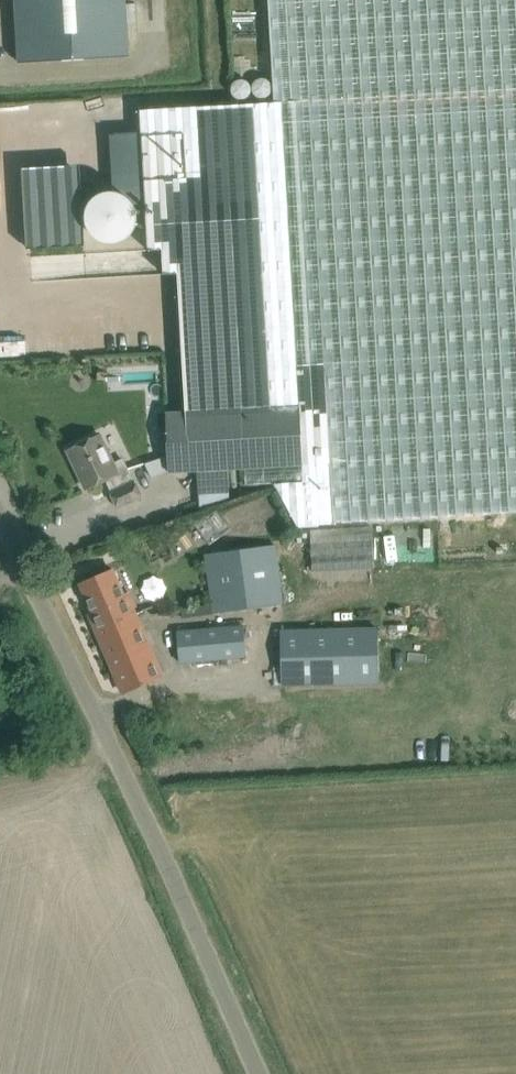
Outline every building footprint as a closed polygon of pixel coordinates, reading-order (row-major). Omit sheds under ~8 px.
[(126,0),(16,0),(19,63),(129,57),(126,0)] [(515,513),(515,0),(270,0),(275,103),(141,111),(149,249),(163,249),(164,274),(179,273),(186,412),(301,405),(305,467),(318,466),(321,525),(474,515),(515,513)] [(104,194),(100,196),(96,198),(93,202),(90,206),(88,210),(87,215),(87,219),(88,224),(89,228),(92,233),(95,236),(98,239),(103,241),(107,243),(112,243),(116,243),(121,242),(125,240),(129,237),(133,234),(135,230),(137,226),(138,221),(138,216),(137,211),(136,207),(133,203),(130,199),(127,196),(123,194),(118,193),(113,192),(109,192),(104,194)] [(169,456),(145,464),(152,477),(170,471),(170,474),(198,473),(200,509),(230,500),(229,471),(246,470),(305,467),(301,405),(166,413),(169,456)] [(100,434),(88,440),(68,449),(88,490),(107,481),(112,492),(111,492),(119,508),(143,497),(135,481),(129,469),(118,474),(100,434)] [(305,467),(246,470),(247,484),(275,483),(298,526),(321,525),(318,466),(305,467)] [(196,524),(211,545),(232,530),(217,509),(196,524)] [(311,531),(313,571),(374,568),(372,528),(311,531)] [(205,553),(212,612),(282,603),(275,544),(205,553)] [(112,570),(101,574),(81,583),(94,614),(92,615),(125,694),(145,685),(164,677),(134,607),(137,606),(131,592),(122,595),(112,570)] [(178,630),(180,664),(247,658),(244,625),(178,630)] [(379,633),(283,635),(285,686),(381,684),(379,633)]
